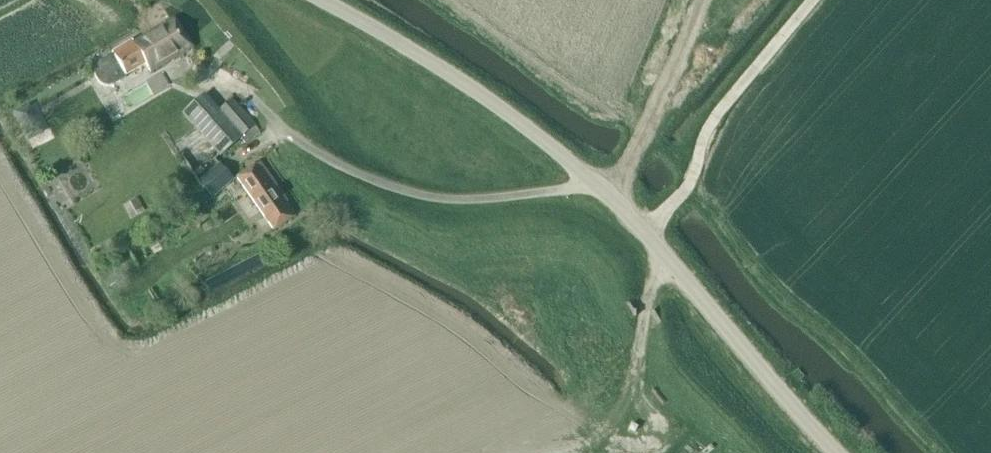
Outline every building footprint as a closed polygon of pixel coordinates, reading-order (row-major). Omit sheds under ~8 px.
[(126,79),(124,76),(143,65),(148,75),(193,48),(175,18),(133,43),(131,40),(110,53),(112,55),(98,63),(95,67),(94,72),(94,78),(97,83),(101,86),(105,87),(109,88),(112,87),(126,79)] [(201,99),(185,113),(221,155),(240,138),(245,144),(260,131),(232,99),(215,114),(201,99)] [(20,127),(35,120),(28,107),(13,114),(20,127)] [(296,216),(259,161),(236,177),(273,232),(296,216)] [(197,182),(212,199),(233,180),(219,164),(197,182)] [(144,211),(137,198),(122,207),(130,220),(144,211)]
